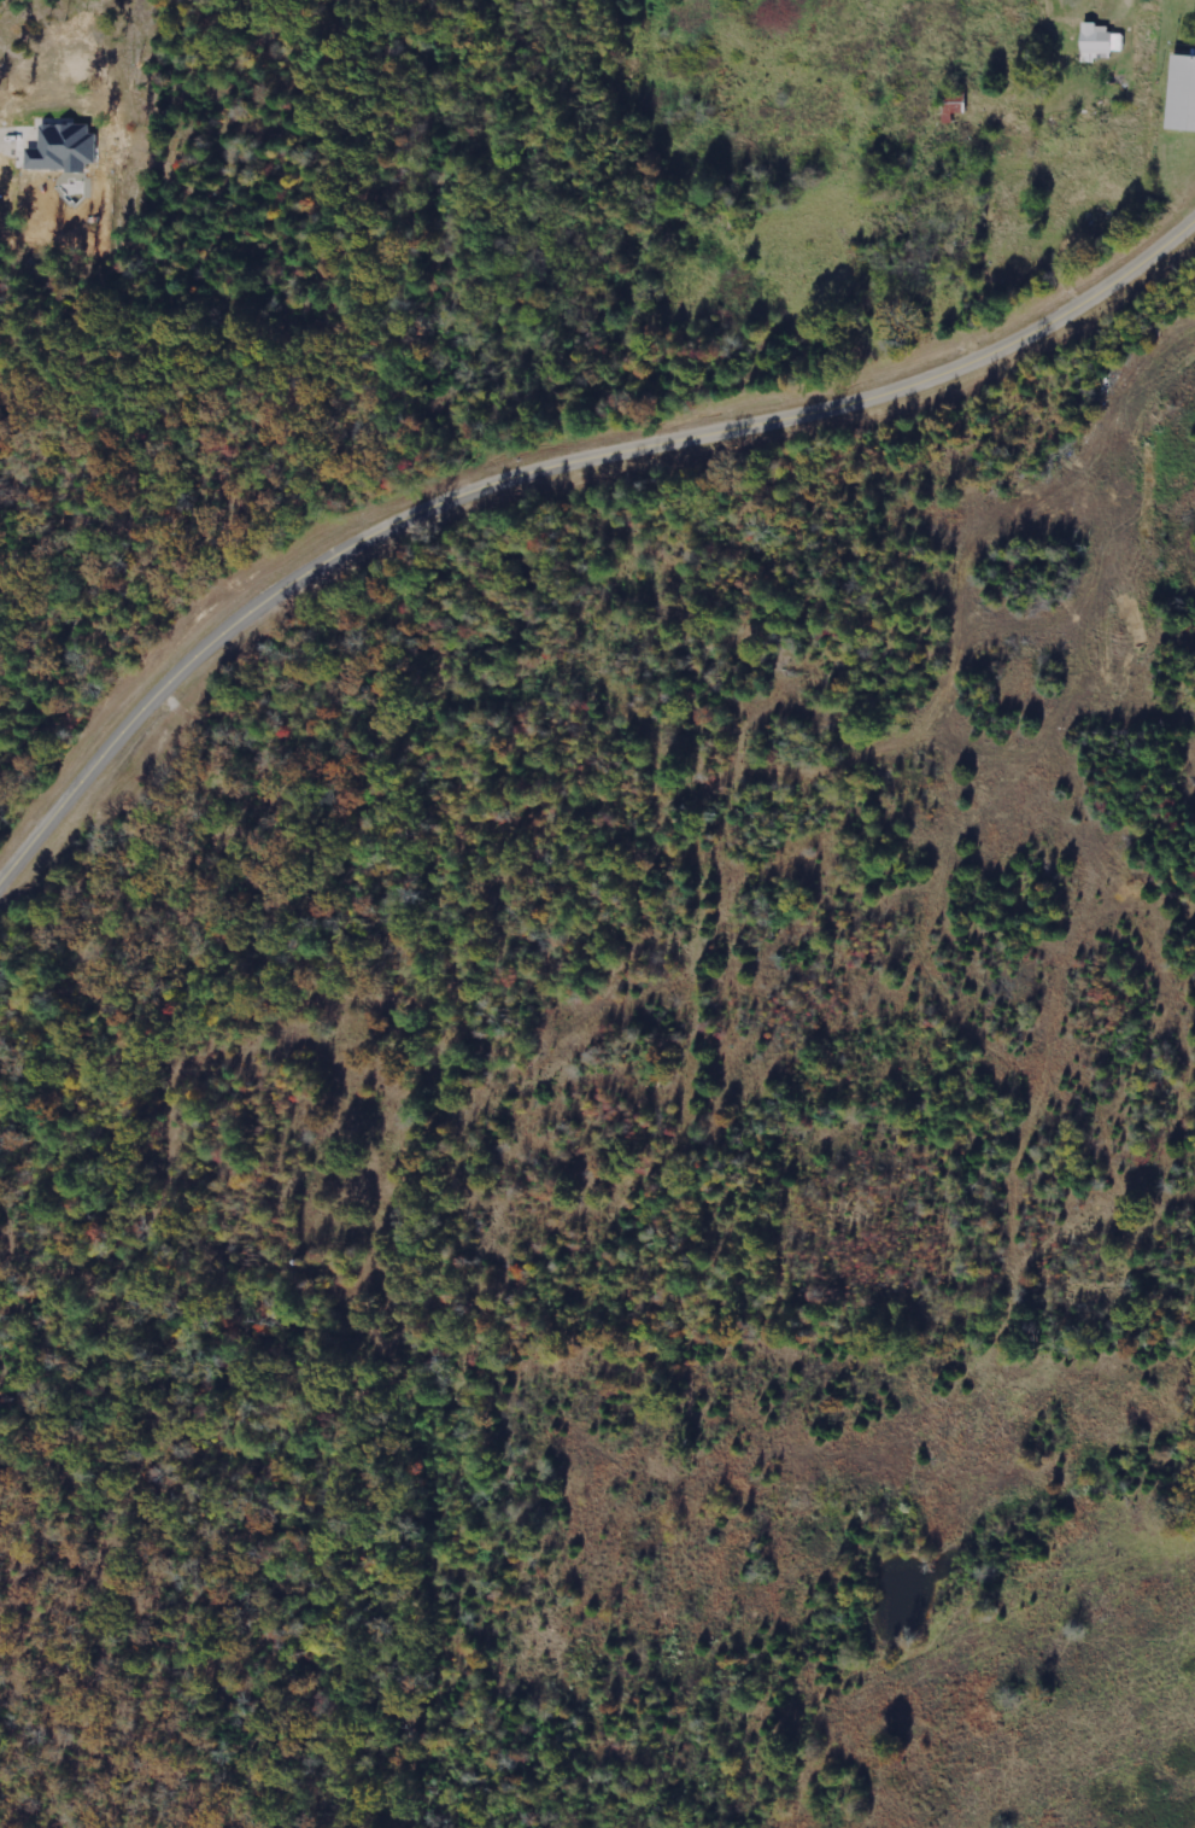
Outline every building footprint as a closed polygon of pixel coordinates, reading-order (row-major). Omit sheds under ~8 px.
[(1087,23),(1086,62),(1100,63),(1100,51),(1126,52),(1127,34),(1112,33),(1112,24),(1087,23)] [(1177,54),(1173,129),(1194,131),(1194,55),(1177,54)] [(32,169),(86,169),(86,162),(96,162),(96,135),(89,135),(89,122),(45,122),(45,158),(32,157),(32,169)]
